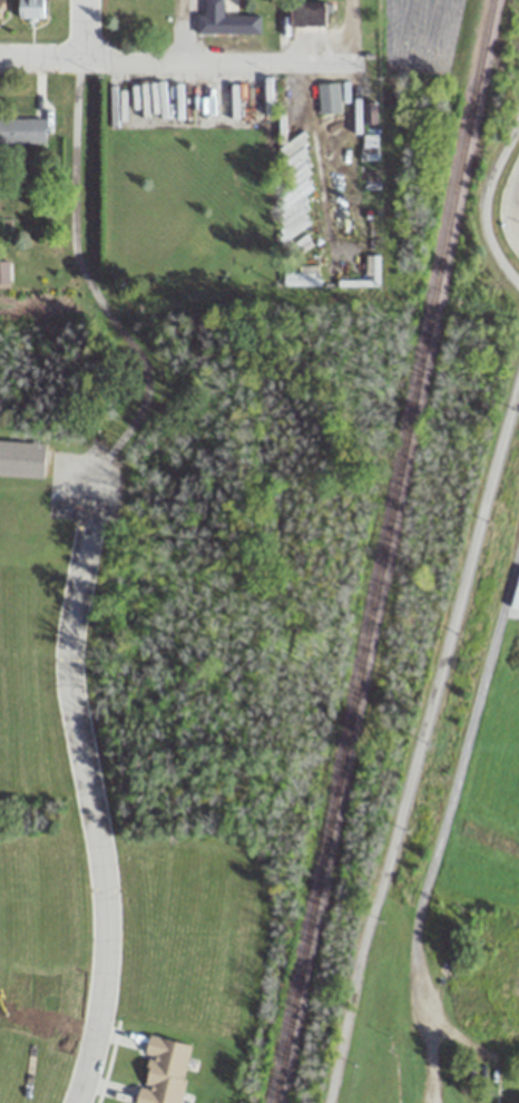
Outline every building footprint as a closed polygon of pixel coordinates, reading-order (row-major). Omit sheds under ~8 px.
[(45,0),(19,0),(19,18),(45,18),(45,0)] [(260,14),(236,14),(236,34),(260,34),(260,14)] [(44,143),(44,118),(0,118),(0,143),(44,143)] [(150,1034),(135,1102),(179,1102),(191,1044),(150,1034)]
